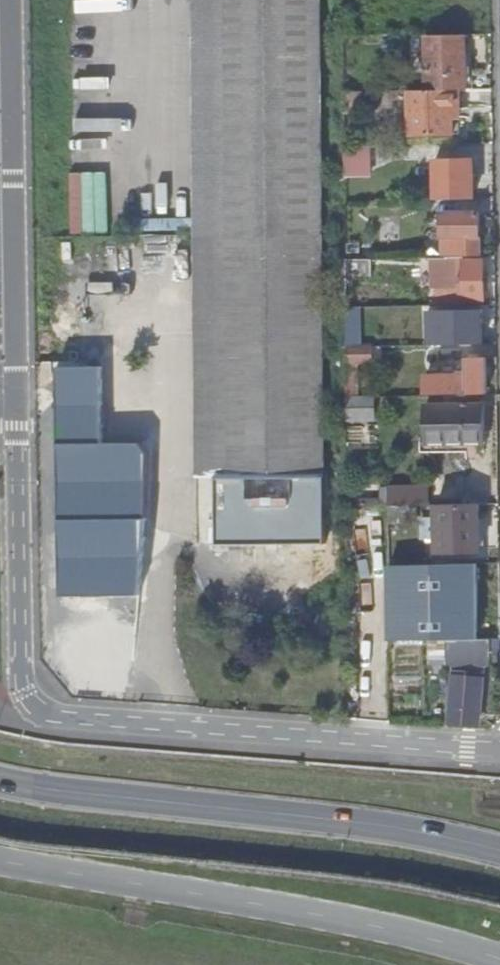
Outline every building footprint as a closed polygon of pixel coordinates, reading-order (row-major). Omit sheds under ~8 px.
[(321,76),(320,0),(215,0),(216,76),(321,76)] [(468,90),(467,35),(429,35),(430,91),(460,90),(468,90)] [(217,236),(322,236),(321,76),(216,76),(217,236)] [(460,110),(460,90),(430,91),(412,91),(413,135),(455,135),(454,110),(460,110)] [(348,173),(375,172),(375,144),(347,144),(348,173)] [(438,200),(475,199),(474,160),(437,161),(438,200)] [(443,214),(443,255),(481,253),(480,214),(443,214)] [(322,236),(217,236),(220,546),(325,546),(322,236)] [(440,305),(468,304),(468,300),(485,300),(485,260),(466,261),(466,257),(449,257),(450,288),(440,288),(440,305)] [(348,260),(348,275),(373,275),(373,259),(348,260)] [(483,304),(468,304),(440,305),(440,324),(451,324),(451,344),(484,344),(483,304)] [(437,345),(451,344),(451,324),(440,324),(440,332),(437,332),(437,345)] [(349,396),(360,396),(360,362),(374,361),(373,345),(349,346),(349,396)] [(451,394),(488,393),(488,358),(469,359),(469,360),(453,361),(453,375),(450,375),(451,394)] [(376,395),(360,396),(349,396),(349,420),(376,419),(376,395)] [(484,406),(426,406),(426,442),(484,442),(484,406)] [(431,486),(389,487),(390,505),(419,505),(431,504),(431,486)] [(481,503),(439,504),(440,518),(425,518),(426,539),(440,538),(440,551),(481,550),(481,503)] [(419,517),(419,505),(390,505),(391,518),(419,517)] [(392,640),(407,640),(407,617),(392,617),(392,640)] [(470,640),(487,639),(487,617),(456,618),(456,639),(470,640)] [(457,664),(469,665),(470,640),(456,639),(448,640),(448,659),(457,659),(457,664)] [(492,639),(487,639),(470,640),(469,665),(491,665),(492,639)] [(448,663),(448,659),(448,640),(431,640),(431,664),(448,663)] [(457,659),(448,659),(448,663),(448,669),(457,669),(457,664),(457,659)] [(485,677),(454,676),(451,707),(452,707),(452,716),(476,717),(476,709),(483,710),(485,677)]
